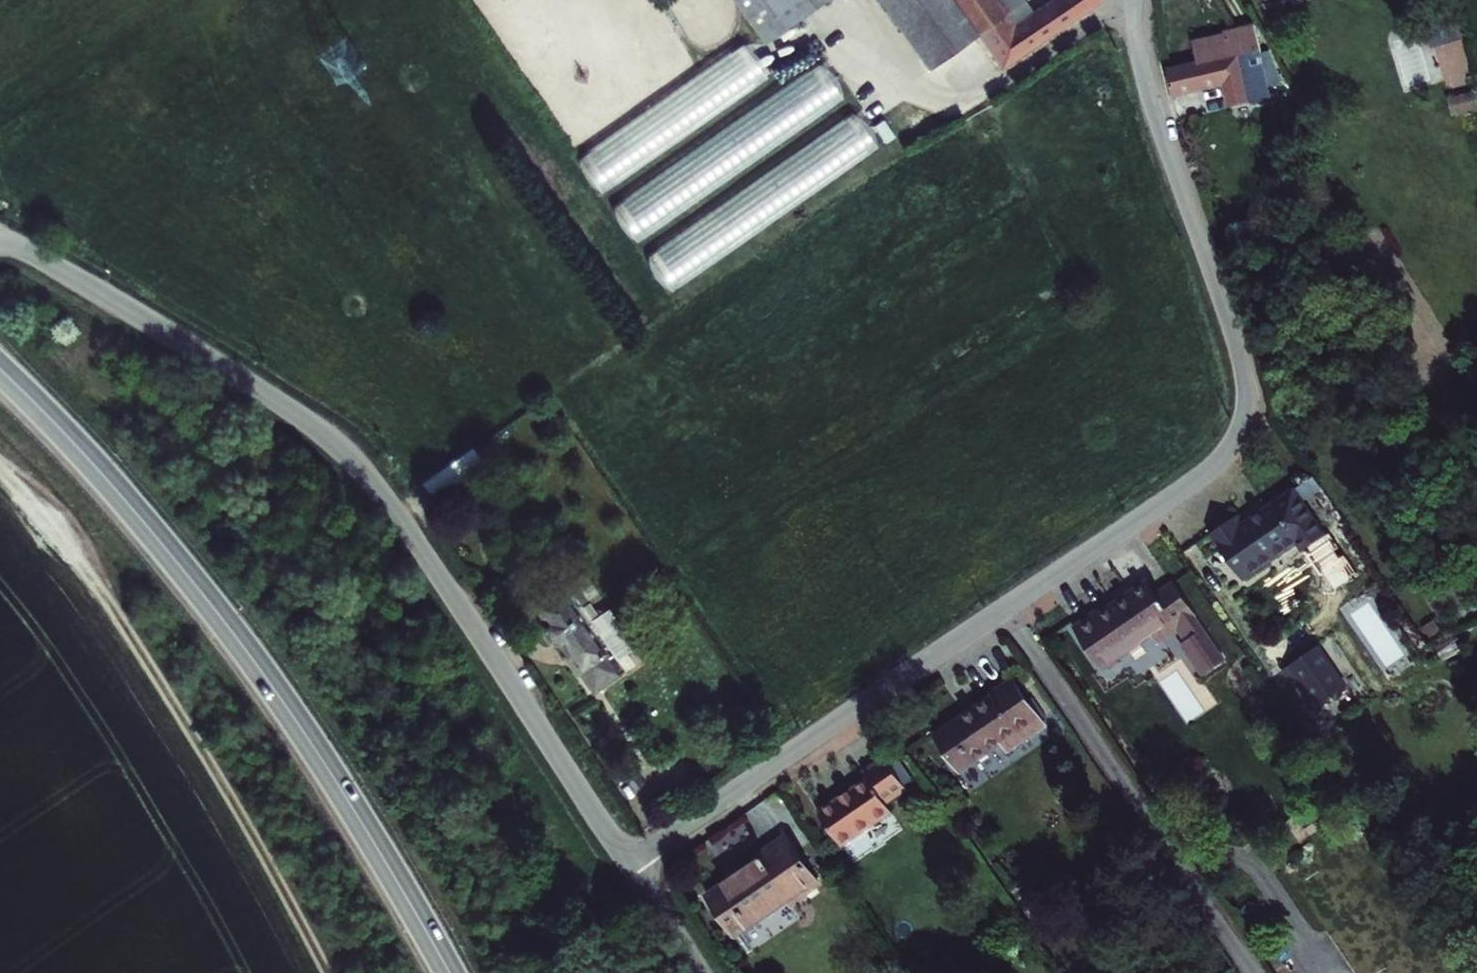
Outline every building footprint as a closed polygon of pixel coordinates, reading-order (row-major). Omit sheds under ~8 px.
[(764,43),(768,49),(836,0),(733,0),(764,43)] [(1016,38),(990,0),(881,0),(934,77),(986,42),(1007,74),(1108,6),(1104,0),(1073,0),(1016,38)] [(1269,13),(1297,3),(1296,0),(1264,0),(1269,13)] [(1418,40),(1432,84),(1468,72),(1455,29),(1418,40)] [(1284,104),(1266,33),(1234,42),(1236,45),(1205,55),(1210,75),(1180,84),(1187,108),(1238,92),(1245,116),(1284,104)] [(598,188),(769,81),(746,45),(575,152),(598,188)] [(610,203),(634,238),(844,99),(821,64),(610,203)] [(857,117),(642,249),(665,286),(879,153),(857,117)] [(478,458),(428,494),(437,509),(489,474),(478,458)] [(1325,512),(1340,503),(1331,490),(1316,500),(1325,512)] [(1303,508),(1312,520),(1325,512),(1316,500),(1303,508)] [(1312,520),(1303,508),(1255,539),(1249,530),(1223,548),(1254,592),(1301,561),(1309,571),(1336,554),(1312,520)] [(632,679),(570,591),(540,611),(552,629),(549,638),(559,650),(568,648),(574,658),(569,661),(575,670),(579,667),(603,701),(632,679)] [(1106,621),(1084,635),(1113,676),(1166,644),(1175,657),(1212,634),(1187,597),(1171,608),(1161,594),(1110,627),(1106,621)] [(1314,695),(1331,723),(1361,705),(1333,662),(1295,686),(1305,701),(1314,695)] [(1010,772),(1052,744),(1021,695),(936,752),(963,790),(1003,763),(1010,772)] [(865,781),(817,815),(842,850),(891,815),(885,807),(907,791),(883,758),(861,774),(865,781)] [(730,932),(781,898),(785,902),(812,884),(780,837),(753,854),(757,861),(706,895),(730,932)]
